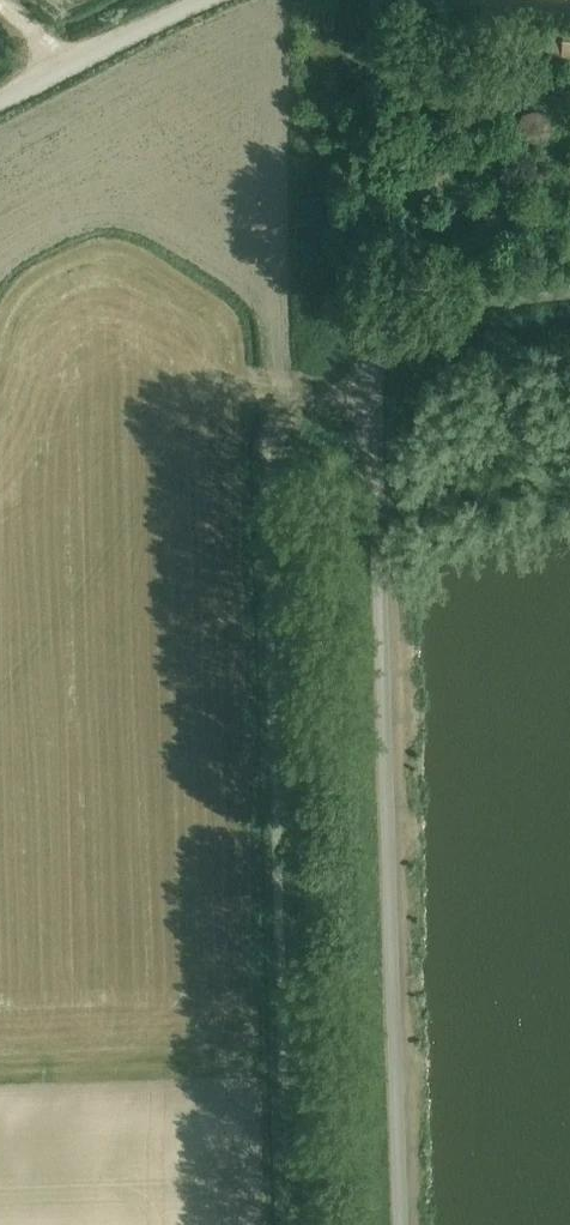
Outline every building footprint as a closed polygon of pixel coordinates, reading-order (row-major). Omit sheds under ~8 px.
[(561,57),(569,58),(569,26),(565,25),(561,57)]
